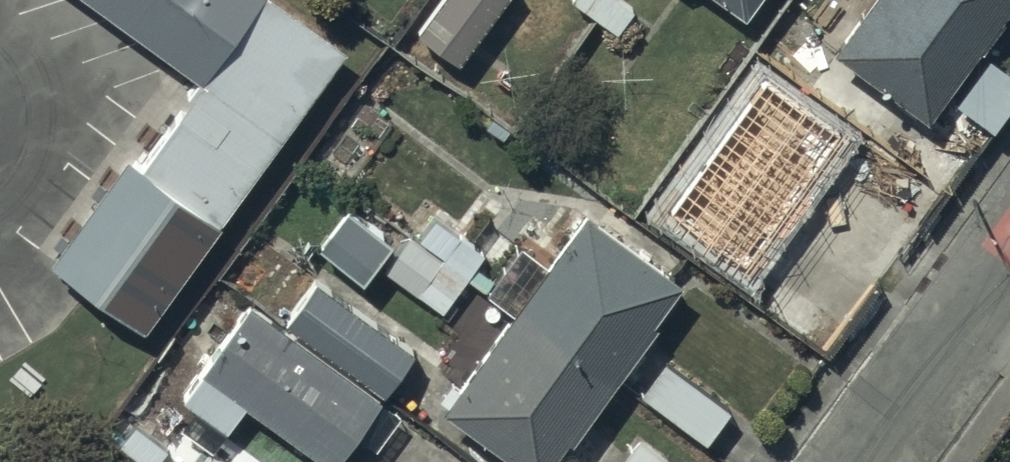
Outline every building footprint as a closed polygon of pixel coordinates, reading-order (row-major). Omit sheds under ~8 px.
[(201,85),(261,0),(82,0),(201,85)] [(418,38),(458,66),(504,0),(445,0),(418,38)] [(743,20),(756,0),(713,0),(743,20)] [(832,58),(925,124),(1009,5),(1009,0),(874,0),(832,58)] [(218,229),(125,163),(49,270),(143,336),(218,229)] [(817,246),(749,196),(705,256),(773,306),(817,246)] [(427,211),(382,274),(441,317),(487,253),(427,211)] [(443,419),(502,461),(552,461),(677,291),(585,225),(551,271),(522,250),(488,296),(514,315),(443,419)] [(200,379),(218,392),(207,407),(235,428),(248,412),(315,461),(338,461),(413,362),(314,287),(279,334),(250,313),(200,379)] [(724,416),(661,368),(640,396),(703,444),(724,416)] [(638,440),(623,461),(671,461),(638,440)]
